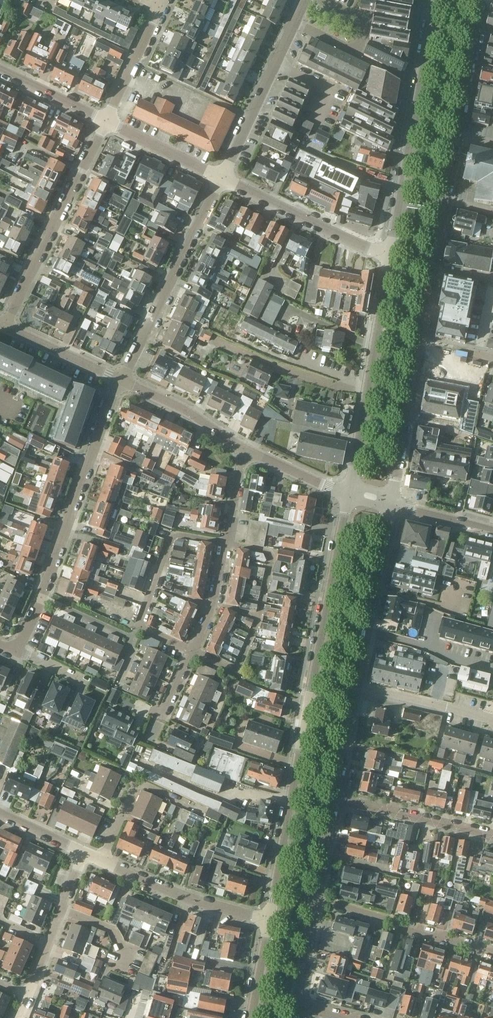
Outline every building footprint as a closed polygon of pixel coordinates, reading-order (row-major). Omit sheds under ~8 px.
[(87,0),(73,0),(72,3),(83,8),(87,0)] [(94,13),(100,0),(87,0),(83,8),(86,10),(87,12),(90,13),(92,13),(93,13),(94,13)] [(105,19),(112,5),(102,0),(100,0),(94,13),(105,19)] [(196,2),(211,9),(215,0),(196,0),(197,2),(196,2)] [(238,8),(243,11),(246,2),(247,0),(242,0),(238,8)] [(267,8),(281,15),(286,3),(279,0),(271,0),(267,8)] [(374,12),(376,3),(412,9),(413,9),(414,1),(414,0),(361,0),(359,10),(374,12)] [(196,2),(191,13),(205,20),(211,9),(196,2)] [(374,12),(371,26),(407,33),(412,9),(376,3),(374,12)] [(33,8),(28,5),(25,4),(20,14),(28,18),(33,8)] [(230,4),(225,15),(229,18),(235,6),(230,4)] [(105,19),(117,24),(123,10),(112,5),(105,19)] [(64,19),(66,15),(67,13),(56,8),(53,14),(64,19)] [(238,8),(233,20),(237,22),(243,11),(238,8)] [(267,8),(261,20),(271,24),(275,26),(281,15),(267,8)] [(123,10),(117,24),(128,29),(135,15),(123,10)] [(38,25),(43,27),(44,24),(46,26),(49,21),(55,24),(57,19),(43,13),(41,19),(38,25)] [(205,20),(191,13),(189,19),(186,20),(185,22),(186,24),(186,25),(200,31),(203,33),(208,21),(205,20)] [(64,19),(75,25),(77,20),(66,15),(64,19)] [(225,15),(220,27),(224,29),(229,18),(225,15)] [(257,17),(252,29),(266,36),(271,24),(261,20),(257,17)] [(75,25),(86,30),(89,25),(77,20),(75,25)] [(233,20),(227,31),(232,33),(237,22),(233,20)] [(2,27),(0,26),(0,46),(10,24),(5,22),(2,27)] [(65,24),(60,33),(67,36),(71,27),(65,24)] [(86,30),(98,35),(100,31),(89,25),(86,30)] [(180,36),(190,40),(195,43),(200,31),(186,25),(183,30),(181,30),(179,33),(181,35),(180,36)] [(369,38),(371,39),(408,45),(410,33),(407,33),(371,26),(369,38)] [(220,27),(214,38),(219,40),(224,29),(220,27)] [(242,38),(246,40),(260,47),(266,36),(252,29),(249,35),(244,33),(242,38)] [(98,35),(109,41),(111,36),(100,31),(98,35)] [(227,31),(222,43),(227,45),(232,33),(227,31)] [(4,55),(16,61),(21,52),(24,53),(31,37),(22,32),(17,44),(11,41),(4,55)] [(34,69),(44,47),(39,45),(43,38),(35,34),(28,50),(31,51),(24,65),(34,69)] [(111,36),(109,41),(121,46),(123,40),(112,34),(111,36)] [(176,34),(170,45),(184,52),(190,40),(180,36),(176,34)] [(492,34),(483,64),(485,65),(492,67),(492,35),(492,34)] [(214,38),(209,49),(214,51),(219,40),(214,38)] [(95,47),(109,54),(113,46),(98,39),(95,47)] [(298,63),(342,84),(346,76),(361,83),(369,67),(311,39),(308,47),(306,46),(298,63)] [(408,45),(371,39),(370,43),(407,61),(410,46),(408,45)] [(246,40),(241,51),(255,58),(260,47),(246,40)] [(44,74),(50,61),(53,62),(60,46),(52,43),(49,50),(44,47),(34,69),(44,74)] [(222,43),(217,54),(221,56),(227,45),(222,43)] [(401,73),(407,61),(370,43),(364,55),(401,73)] [(170,45),(165,57),(184,65),(190,54),(184,52),(170,45)] [(109,54),(118,59),(120,60),(124,52),(113,46),(109,54)] [(209,49),(204,61),(208,63),(214,51),(209,49)] [(61,82),(68,68),(69,66),(64,63),(68,54),(60,50),(55,62),(58,64),(52,78),(61,82)] [(232,61),(236,63),(250,69),(252,64),(255,64),(257,60),(255,59),(255,58),(241,51),(237,50),(232,61)] [(217,54),(212,65),(216,67),(221,56),(217,54)] [(178,80),(184,65),(165,57),(160,68),(162,69),(160,72),(178,80)] [(124,62),(120,60),(118,59),(116,64),(121,67),(124,62)] [(68,68),(61,82),(71,87),(78,73),(80,74),(84,64),(78,61),(74,71),(68,68)] [(204,61),(198,73),(203,75),(208,63),(204,61)] [(236,63),(231,74),(245,81),(250,69),(236,63)] [(212,65),(206,76),(211,79),(216,67),(212,65)] [(361,83),(346,76),(342,84),(353,89),(395,109),(399,111),(403,83),(400,81),(369,67),(361,83)] [(86,94),(89,96),(101,70),(96,68),(91,79),(85,76),(78,90),(79,91),(79,93),(85,96),(86,94)] [(101,70),(89,96),(93,97),(92,99),(99,102),(100,101),(109,82),(103,79),(106,73),(101,70)] [(471,123),(489,127),(489,125),(492,107),(492,73),(484,70),(482,70),(479,81),(481,82),(480,86),(479,86),(474,107),(477,108),(476,112),(473,112),(471,123)] [(203,75),(198,73),(193,84),(197,86),(203,75)] [(231,74),(225,85),(239,92),(245,81),(231,74)] [(211,79),(206,76),(199,91),(204,93),(211,79)] [(290,79),(286,89),(306,99),(311,89),(290,79)] [(239,92),(225,85),(221,83),(216,95),(234,103),(239,92)] [(0,103),(0,116),(5,106),(12,109),(18,95),(7,89),(0,103)] [(286,89),(281,99),(302,109),(306,99),(286,89)] [(353,89),(347,102),(393,123),(399,111),(395,109),(353,89)] [(26,130),(38,104),(26,99),(20,113),(27,116),(21,127),(26,130)] [(234,116),(210,104),(199,127),(171,114),(175,107),(158,99),(154,106),(141,100),(133,117),(216,156),(234,116)] [(281,99),(277,109),(297,118),(302,109),(281,99)] [(342,112),(341,114),(390,137),(396,125),(393,123),(347,102),(346,104),(348,105),(345,113),(342,112)] [(38,104),(26,130),(31,132),(34,126),(41,129),(50,110),(38,104)] [(297,118),(277,109),(272,119),(293,129),(297,118)] [(394,139),(390,137),(341,114),(335,127),(356,137),(388,152),(394,139)] [(58,131),(66,135),(72,121),(61,116),(54,129),(52,128),(48,136),(54,139),(58,131)] [(6,130),(9,125),(0,120),(0,127),(6,130)] [(84,127),(72,121),(66,135),(64,139),(71,143),(69,147),(75,150),(79,142),(77,141),(84,127)] [(305,121),(300,132),(309,136),(314,125),(305,121)] [(270,132),(269,134),(298,147),(300,142),(296,140),(299,135),(273,122),(269,132),(270,132)] [(20,127),(16,136),(19,138),(21,139),(26,130),(21,127),(20,127)] [(331,136),(330,136),(322,132),(318,130),(315,138),(314,139),(327,145),(331,136)] [(0,143),(0,146),(5,149),(12,153),(19,138),(16,136),(6,132),(0,143)] [(263,144),(289,156),(292,150),(296,152),(298,147),(269,134),(268,135),(267,135),(263,144)] [(386,157),(385,157),(388,152),(356,137),(354,144),(362,146),(359,153),(365,155),(363,163),(367,164),(367,165),(383,170),(386,157)] [(38,147),(51,153),(56,144),(43,138),(38,147)] [(466,168),(467,168),(465,179),(464,181),(464,182),(465,182),(465,181),(470,182),(470,183),(471,183),(471,182),(478,184),(478,185),(477,192),(476,193),(477,193),(475,200),(475,201),(475,202),(476,202),(486,204),(488,205),(492,206),(492,153),(487,152),(487,151),(486,151),(486,152),(478,150),(478,149),(477,149),(477,150),(473,149),(473,148),(472,148),(471,148),(471,150),(469,161),(467,161),(466,168)] [(58,150),(56,155),(63,159),(66,153),(58,150)] [(126,153),(121,163),(108,157),(99,175),(123,187),(129,176),(137,158),(126,153)] [(261,157),(253,173),(275,183),(283,168),(289,171),(295,159),(287,156),(284,163),(278,160),(276,164),(261,157)] [(136,177),(147,182),(157,163),(145,157),(136,177)] [(34,163),(46,169),(61,177),(66,167),(51,160),(49,165),(36,158),(34,163)] [(157,163),(147,182),(159,188),(168,168),(157,163)] [(31,167),(29,172),(56,186),(61,177),(46,169),(44,174),(31,167)] [(349,201),(349,202),(373,212),(376,200),(377,200),(380,187),(369,184),(370,182),(363,180),(363,181),(360,180),(360,179),(326,167),(320,184),(345,195),(344,199),(349,201)] [(32,186),(37,188),(51,195),(56,186),(29,172),(21,168),(19,173),(34,181),(32,186)] [(181,199),(191,179),(179,173),(167,198),(173,200),(175,196),(181,199)] [(337,192),(345,195),(320,184),(311,180),(300,175),(298,179),(296,178),(290,190),(292,191),(291,193),(301,198),(302,196),(304,197),(306,194),(313,197),(311,201),(327,208),(326,212),(338,216),(344,196),(337,193),(337,192)] [(135,179),(129,176),(123,187),(130,190),(135,179)] [(92,186),(90,189),(126,207),(129,202),(107,191),(109,186),(95,179),(94,181),(92,181),(90,185),(92,186)] [(181,199),(179,203),(191,209),(203,185),(191,179),(181,199)] [(11,187),(17,190),(46,205),(51,195),(37,188),(34,194),(13,184),(11,187)] [(86,198),(85,199),(100,206),(102,202),(112,207),(112,206),(124,212),(126,207),(90,189),(89,192),(87,192),(85,196),(86,198)] [(46,205),(17,190),(15,195),(30,202),(27,207),(42,214),(42,213),(44,213),(47,209),(45,208),(46,205)] [(138,202),(155,210),(158,204),(163,193),(157,190),(152,201),(141,195),(138,202)] [(4,202),(19,209),(22,202),(8,195),(4,202)] [(85,199),(81,208),(104,220),(107,214),(98,210),(100,206),(85,199)] [(349,202),(349,201),(344,199),(341,209),(346,211),(349,212),(347,220),(371,227),(375,213),(349,202)] [(215,229),(224,234),(236,211),(238,207),(228,202),(217,224),(210,221),(207,226),(215,229)] [(155,210),(160,213),(163,214),(166,208),(158,204),(155,210)] [(110,223),(104,220),(81,208),(76,217),(91,224),(92,221),(107,228),(110,223)] [(166,208),(163,214),(175,220),(178,213),(166,208)] [(237,226),(245,230),(253,214),(241,208),(239,213),(236,211),(224,234),(231,238),(237,226)] [(462,235),(473,237),(473,235),(481,237),(483,226),(485,226),(487,218),(457,211),(453,229),(463,231),(462,235)] [(4,217),(2,222),(10,226),(14,228),(29,236),(31,231),(33,231),(35,227),(34,225),(35,224),(32,223),(35,218),(22,212),(16,223),(4,217)] [(174,234),(180,222),(174,220),(163,214),(160,213),(154,225),(174,234)] [(134,214),(131,220),(133,221),(146,227),(149,221),(134,214)] [(249,246),(255,249),(261,238),(257,236),(265,220),(253,214),(245,230),(254,234),(249,246)] [(133,221),(124,216),(116,232),(125,237),(133,221)] [(102,230),(91,224),(76,217),(75,220),(72,220),(70,224),(72,226),(71,227),(86,234),(88,229),(98,233),(99,231),(101,232),(102,230)] [(2,222),(0,226),(0,227),(12,233),(9,239),(24,246),(29,236),(14,228),(10,226),(2,222)] [(262,237),(261,238),(255,249),(254,251),(260,253),(263,247),(264,248),(268,240),(273,243),(280,228),(271,223),(264,238),(262,237)] [(280,228),(273,243),(277,245),(270,261),(273,262),(274,260),(276,260),(282,247),(289,232),(280,228)] [(144,233),(143,237),(152,242),(149,249),(163,256),(164,255),(166,255),(167,252),(166,250),(169,245),(154,238),(144,233)] [(24,246),(9,239),(5,237),(0,235),(0,240),(6,243),(3,250),(18,257),(19,257),(21,256),(23,252),(22,250),(24,246)] [(117,235),(110,249),(117,253),(124,239),(117,235)] [(290,253),(295,256),(303,239),(294,235),(281,263),(285,265),(290,253)] [(213,236),(209,246),(234,258),(239,261),(241,257),(232,253),(233,252),(225,248),(228,243),(213,236)] [(70,237),(65,249),(80,256),(87,260),(90,253),(93,255),(96,250),(70,237)] [(100,238),(97,244),(106,248),(107,249),(110,243),(100,238)] [(300,273),(308,277),(310,263),(304,260),(312,244),(311,243),(311,241),(306,239),(305,240),(303,239),(295,256),(301,258),(299,262),(302,268),(300,273)] [(448,242),(444,265),(490,273),(492,260),(492,261),(492,250),(448,242)] [(204,255),(218,263),(225,266),(228,260),(232,262),(234,258),(209,246),(204,255)] [(98,265),(97,265),(107,270),(108,268),(109,265),(112,259),(115,253),(107,249),(106,248),(98,265)] [(65,249),(59,260),(74,267),(82,271),(85,265),(95,270),(97,265),(98,265),(87,260),(80,256),(65,249)] [(136,251),(133,256),(143,261),(144,260),(158,267),(160,262),(162,262),(164,259),(163,257),(163,256),(149,249),(146,256),(136,251)] [(115,253),(112,259),(121,264),(124,257),(115,253)] [(7,279),(10,274),(11,274),(14,270),(12,269),(13,268),(11,267),(14,262),(0,255),(0,275),(7,279)] [(204,255),(199,265),(224,277),(228,279),(231,275),(223,271),(226,266),(225,266),(218,263),(204,255)] [(239,261),(257,270),(260,265),(241,256),(241,257),(239,261)] [(55,263),(53,268),(54,270),(54,271),(69,278),(71,273),(98,286),(101,280),(82,271),(74,267),(59,260),(58,263),(55,263)] [(199,265),(194,274),(209,281),(212,276),(222,281),(224,277),(199,265)] [(314,289),(327,291),(328,292),(332,272),(322,270),(322,268),(316,267),(314,275),(320,276),(319,283),(309,281),(306,302),(312,303),(314,289)] [(121,275),(133,281),(147,288),(149,285),(151,285),(153,282),(152,279),(133,269),(131,274),(124,271),(121,275)] [(248,277),(253,279),(257,272),(251,270),(248,277)] [(342,294),(347,295),(348,295),(352,276),(352,273),(346,272),(346,271),(342,270),(342,274),(338,293),(337,293),(334,309),(339,310),(342,294)] [(332,292),(337,293),(338,293),(342,274),(332,272),(328,292),(327,291),(324,308),(329,308),(332,292)] [(192,293),(197,296),(208,301),(213,290),(221,294),(223,289),(209,281),(194,274),(193,277),(191,276),(189,282),(190,282),(190,284),(195,286),(192,293)] [(362,278),(359,295),(358,297),(355,313),(368,316),(375,276),(374,276),(369,275),(362,274),(361,278),(362,278)] [(352,296),(358,297),(359,295),(362,278),(361,278),(352,276),(348,295),(347,295),(344,311),(349,312),(352,296)] [(465,344),(477,284),(445,277),(438,307),(441,308),(435,337),(465,344)] [(244,285),(250,287),(253,280),(247,278),(244,285)] [(115,279),(113,283),(143,298),(147,288),(133,281),(130,287),(115,279)] [(33,318),(44,323),(52,308),(62,286),(52,281),(49,287),(54,290),(47,306),(40,303),(33,318)] [(243,313),(258,320),(273,288),(259,281),(243,313)] [(291,281),(288,288),(299,293),(302,286),(291,281)] [(141,301),(143,298),(113,283),(111,287),(126,295),(121,306),(131,311),(134,305),(138,307),(138,306),(141,306),(142,303),(141,301)] [(87,309),(93,297),(75,288),(71,296),(75,298),(77,294),(82,297),(78,304),(87,309)] [(101,288),(98,294),(108,299),(111,293),(101,288)] [(299,293),(288,288),(285,295),(295,300),(299,293)] [(242,289),(239,295),(245,298),(248,292),(242,289)] [(178,308),(201,319),(203,315),(198,313),(202,305),(207,307),(210,302),(208,301),(197,296),(192,293),(189,298),(184,295),(178,308)] [(108,299),(98,294),(95,300),(105,304),(108,299)] [(260,321),(272,326),(284,301),(273,295),(260,321)] [(44,323),(55,328),(69,300),(64,298),(58,311),(52,308),(44,323)] [(69,300),(55,328),(66,334),(73,319),(67,315),(73,302),(69,300)] [(234,304),(231,312),(237,315),(241,307),(234,304)] [(112,308),(108,318),(128,328),(129,325),(131,325),(133,321),(132,320),(133,318),(118,311),(112,308)] [(172,320),(174,321),(174,320),(190,329),(190,328),(194,320),(199,323),(201,319),(178,308),(172,320)] [(98,313),(90,310),(88,315),(95,319),(98,313)] [(341,327),(352,333),(355,333),(358,316),(343,314),(341,327)] [(106,317),(103,321),(111,325),(109,330),(123,338),(128,328),(108,318),(106,317)] [(241,330),(249,334),(255,321),(247,318),(241,330)] [(341,321),(334,318),(332,322),(339,326),(341,321)] [(86,319),(81,328),(87,331),(91,322),(86,319)] [(174,321),(168,333),(191,344),(193,340),(187,338),(192,329),(190,328),(190,329),(174,320),(174,321)] [(249,334),(256,337),(262,325),(255,321),(249,334)] [(283,323),(279,321),(275,322),(274,325),(275,328),(279,330),(283,329),(284,327),(283,323)] [(256,337),(264,341),(270,329),(262,325),(256,337)] [(81,328),(76,338),(77,338),(84,342),(87,337),(102,344),(99,350),(114,357),(118,347),(96,336),(87,331),(81,328)] [(98,332),(96,336),(118,347),(123,338),(109,330),(104,328),(101,333),(98,332)] [(206,340),(209,342),(213,333),(204,329),(199,339),(205,342),(206,340)] [(270,329),(264,341),(262,345),(268,348),(270,344),(284,351),(283,355),(289,358),(290,354),(293,355),(299,343),(270,329)] [(330,351),(331,348),(340,350),(341,342),(343,343),(344,336),(317,331),(315,346),(330,351)] [(191,344),(168,333),(162,345),(180,354),(184,345),(189,348),(191,344)] [(2,373),(3,370),(10,373),(9,376),(15,379),(16,376),(23,379),(22,382),(30,386),(29,389),(40,394),(41,391),(56,398),(55,401),(61,404),(71,382),(32,364),(33,361),(0,346),(0,372),(2,373)] [(167,374),(172,377),(178,365),(172,363),(173,361),(165,356),(167,353),(163,351),(160,356),(151,374),(163,380),(167,374)] [(245,358),(244,358),(244,357),(243,357),(242,357),(241,357),(240,357),(239,358),(238,358),(238,359),(238,360),(238,361),(238,362),(238,363),(239,364),(240,364),(241,365),(242,365),(243,364),(244,364),(245,363),(245,362),(246,361),(246,360),(245,359),(245,358)] [(250,368),(245,378),(264,388),(266,385),(267,385),(274,372),(253,362),(250,368)] [(174,386),(186,392),(195,374),(183,368),(184,367),(179,364),(178,365),(172,377),(178,379),(174,386)] [(202,392),(207,394),(213,382),(208,379),(207,380),(195,374),(186,392),(199,398),(202,392)] [(207,406),(219,412),(228,394),(216,388),(218,385),(213,382),(207,394),(212,397),(207,406)] [(461,420),(466,391),(427,384),(421,413),(461,420)] [(92,402),(95,393),(74,386),(55,441),(76,449),(78,441),(76,440),(80,428),(83,429),(88,413),(85,413),(89,401),(92,402)] [(269,386),(264,397),(269,399),(275,389),(269,386)] [(276,397),(288,400),(290,388),(279,386),(276,397)] [(491,386),(483,408),(492,411),(492,387),(491,386)] [(252,391),(249,397),(255,400),(258,394),(252,391)] [(237,409),(242,412),(248,399),(242,397),(241,400),(228,394),(219,412),(232,418),(237,409)] [(248,399),(242,412),(247,414),(241,426),(253,432),(262,415),(250,408),(253,402),(248,399)] [(293,423),(311,427),(315,406),(298,402),(293,423)] [(327,431),(330,420),(332,409),(315,406),(311,427),(327,431)] [(333,409),(332,409),(330,420),(351,425),(353,414),(354,408),(345,406),(343,412),(333,410),(333,409)] [(129,440),(131,436),(142,412),(131,407),(129,411),(122,408),(119,416),(125,419),(125,420),(132,423),(125,438),(129,440)] [(140,427),(146,430),(152,416),(142,412),(131,436),(135,437),(140,427)] [(152,445),(157,435),(163,421),(159,419),(159,417),(155,416),(154,417),(152,416),(146,430),(152,433),(148,443),(152,445)] [(330,420),(327,431),(349,435),(351,425),(330,420)] [(157,435),(167,440),(173,426),(163,421),(157,435)] [(169,453),(173,455),(184,431),(173,426),(167,440),(173,443),(169,453)] [(417,438),(438,441),(440,432),(419,429),(417,438)] [(476,429),(474,436),(492,442),(492,434),(476,429)] [(184,431),(173,455),(177,457),(180,450),(186,453),(194,436),(184,431)] [(5,433),(2,439),(8,442),(22,450),(27,440),(13,433),(11,436),(5,433)] [(347,443),(301,433),(296,456),(342,465),(347,443)] [(34,436),(30,445),(43,451),(47,442),(34,436)] [(116,438),(112,445),(124,450),(127,443),(116,438)] [(435,454),(471,460),(472,451),(437,445),(438,441),(417,438),(415,449),(436,452),(435,454)] [(124,450),(112,445),(109,453),(120,458),(124,450)] [(475,465),(479,466),(484,467),(492,470),(492,448),(490,447),(489,447),(490,448),(487,459),(486,459),(481,458),(477,457),(475,465)] [(127,449),(123,458),(131,462),(136,452),(127,449)] [(15,467),(18,458),(9,453),(8,454),(0,450),(0,459),(15,467)] [(202,454),(195,451),(192,457),(199,460),(202,454)] [(469,471),(469,467),(471,460),(435,454),(415,451),(413,461),(469,471)] [(204,472),(207,464),(199,460),(192,457),(188,465),(204,472)] [(47,470),(51,472),(66,477),(68,471),(70,471),(71,467),(70,466),(70,464),(55,459),(53,465),(49,463),(48,465),(42,463),(40,468),(47,470)] [(146,459),(142,467),(152,471),(156,464),(146,459)] [(467,481),(469,471),(413,461),(411,472),(467,481)] [(7,484),(11,476),(12,476),(14,470),(2,463),(0,467),(0,481),(7,484)] [(112,466),(107,478),(122,483),(125,476),(135,480),(137,475),(112,466)] [(469,487),(473,488),(479,490),(488,492),(489,485),(492,486),(492,472),(484,470),(484,469),(484,470),(481,482),(475,481),(471,480),(469,487)] [(141,478),(154,483),(157,476),(145,470),(141,478)] [(165,471),(162,479),(173,484),(177,478),(178,476),(165,471)] [(51,472),(47,484),(61,489),(66,477),(51,472)] [(177,479),(198,489),(204,490),(204,491),(208,491),(207,497),(223,500),(225,490),(198,485),(199,481),(181,472),(177,479)] [(12,484),(18,487),(22,475),(16,473),(12,484)] [(199,480),(199,481),(198,485),(225,490),(227,479),(211,476),(210,482),(206,481),(206,482),(199,480)] [(263,494),(263,493),(264,486),(266,479),(252,476),(250,490),(245,489),(241,511),(250,513),(252,502),(253,502),(254,497),(253,497),(254,493),(263,494)] [(411,476),(409,489),(429,493),(431,480),(411,476)] [(107,478),(103,490),(124,498),(126,491),(137,494),(139,489),(122,483),(107,478)] [(47,484),(42,496),(57,501),(61,489),(47,484)] [(276,488),(264,486),(263,493),(274,496),(275,493),(276,488)] [(35,487),(33,493),(39,495),(41,489),(35,487)] [(467,495),(472,496),(477,497),(477,498),(476,503),(474,509),(473,510),(474,510),(482,512),(490,514),(491,513),(490,513),(492,507),(492,501),(492,500),(486,498),(488,492),(479,490),(473,488),(469,487),(467,495)] [(39,495),(33,493),(25,490),(23,495),(41,501),(36,513),(51,518),(53,512),(55,511),(57,507),(56,505),(57,501),(42,496),(39,495)] [(103,490),(99,502),(114,508),(116,501),(132,506),(134,501),(124,498),(103,490)] [(274,496),(272,506),(282,508),(283,503),(281,503),(282,495),(275,493),(274,496)] [(298,503),(297,511),(314,514),(316,501),(290,496),(289,501),(298,503)] [(99,502),(95,514),(109,519),(115,521),(117,522),(119,515),(131,519),(133,514),(114,508),(99,502)] [(5,505),(2,511),(10,514),(12,515),(14,509),(5,505)] [(180,513),(191,515),(219,521),(221,509),(205,506),(202,506),(201,512),(199,512),(192,511),(167,505),(166,510),(177,512),(180,513)] [(166,510),(162,525),(172,528),(177,512),(166,510)] [(314,514),(297,511),(292,510),(290,523),(311,527),(314,514)] [(0,517),(0,523),(11,529),(13,523),(7,521),(10,514),(2,511),(0,517)] [(109,519),(95,514),(93,518),(91,519),(89,525),(90,526),(90,527),(99,530),(97,536),(109,540),(115,521),(109,519)] [(219,521),(191,515),(190,521),(197,522),(196,523),(202,524),(201,529),(216,533),(219,521)] [(260,515),(259,523),(268,525),(273,526),(274,520),(264,518),(265,515),(260,515)] [(149,520),(145,533),(149,535),(154,537),(159,524),(149,520)] [(268,525),(259,523),(250,521),(246,544),(264,547),(266,536),(268,525)] [(12,529),(18,531),(43,540),(48,528),(33,522),(31,529),(14,523),(12,529)] [(401,545),(400,549),(437,558),(442,559),(447,543),(448,543),(450,531),(437,528),(435,536),(440,537),(438,543),(428,540),(431,529),(415,525),(413,524),(413,525),(407,523),(406,523),(405,525),(406,525),(404,531),(403,532),(404,532),(403,535),(402,536),(403,536),(401,543),(401,545)] [(273,526),(268,525),(266,536),(278,538),(280,527),(273,526)] [(293,530),(280,527),(279,534),(292,537),(293,530)] [(27,540),(24,547),(39,553),(40,550),(41,550),(43,546),(42,545),(43,540),(18,531),(16,536),(27,540)] [(144,550),(149,535),(145,533),(138,531),(132,546),(144,550)] [(282,547),(308,552),(311,537),(297,535),(296,544),(283,541),(282,547)] [(125,548),(131,550),(134,540),(128,538),(125,548)] [(175,543),(174,547),(182,549),(184,540),(179,539),(175,543)] [(489,562),(492,546),(469,540),(465,556),(489,562)] [(198,552),(212,554),(214,545),(190,541),(189,545),(199,547),(198,552)] [(80,555),(79,557),(94,562),(97,554),(108,558),(110,553),(118,555),(121,547),(106,542),(103,550),(84,544),(82,550),(80,550),(79,554),(80,555)] [(444,558),(456,562),(458,554),(461,555),(463,547),(448,543),(444,558)] [(12,550),(10,556),(35,565),(39,553),(24,547),(22,554),(12,550)] [(174,547),(172,556),(210,564),(212,554),(198,552),(197,557),(186,555),(187,550),(182,549),(174,547)] [(397,563),(396,564),(437,574),(443,575),(452,578),(454,570),(446,564),(436,561),(437,558),(400,549),(397,563)] [(238,550),(236,559),(250,562),(251,557),(257,558),(256,559),(261,560),(260,562),(265,563),(267,561),(264,555),(257,554),(252,553),(238,550)] [(273,573),(274,573),(279,574),(282,563),(292,564),(291,571),(290,570),(289,576),(307,579),(310,563),(300,561),(300,564),(293,563),(294,554),(279,551),(277,561),(273,573)] [(132,558),(144,561),(146,555),(134,552),(132,558)] [(35,565),(10,556),(8,560),(14,563),(14,564),(18,566),(16,571),(30,577),(35,565)] [(196,565),(195,570),(209,573),(210,564),(172,556),(171,564),(183,566),(184,563),(196,565)] [(107,567),(94,562),(79,557),(75,569),(90,575),(98,577),(100,570),(105,572),(107,567)] [(236,559),(234,568),(264,574),(265,570),(249,567),(250,562),(236,559)] [(138,560),(133,575),(146,580),(151,564),(138,560)] [(437,574),(396,564),(391,586),(432,596),(437,574)] [(232,577),(246,580),(249,581),(250,576),(264,578),(264,574),(234,568),(232,577)] [(101,578),(98,577),(90,575),(75,569),(71,581),(86,587),(88,579),(107,586),(106,587),(117,591),(119,585),(101,578)] [(168,574),(207,582),(209,573),(195,570),(194,575),(184,573),(184,571),(172,569),(172,570),(169,570),(168,574)] [(279,574),(274,573),(272,580),(291,584),(290,591),(295,592),(295,595),(304,596),(307,579),(289,576),(279,574)] [(192,583),(191,588),(205,591),(207,582),(168,574),(166,580),(181,584),(181,581),(192,583)] [(141,593),(146,580),(133,575),(128,588),(141,593)] [(232,577),(230,587),(261,593),(262,588),(245,585),(246,580),(232,577)] [(20,599),(25,587),(9,580),(6,587),(0,584),(0,589),(20,599)] [(86,587),(71,581),(66,595),(81,600),(85,590),(88,591),(88,593),(101,598),(100,599),(112,603),(114,597),(86,587)] [(163,589),(170,592),(173,584),(165,582),(163,589)] [(205,591),(191,588),(190,593),(185,592),(185,590),(176,587),(174,593),(184,596),(189,597),(189,598),(203,600),(205,591)] [(230,587),(229,596),(243,598),(244,594),(260,597),(261,593),(230,587)] [(15,610),(20,599),(0,589),(0,595),(2,596),(0,600),(0,603),(15,610)] [(283,606),(297,608),(299,600),(268,594),(267,599),(279,601),(278,605),(283,606)] [(243,598),(229,596),(227,605),(240,607),(240,609),(257,613),(258,606),(242,603),(243,598)] [(178,608),(183,611),(195,617),(199,608),(187,602),(186,602),(181,600),(173,597),(172,599),(171,602),(179,606),(178,608)] [(404,601),(389,597),(383,621),(398,625),(402,612),(415,615),(423,617),(425,606),(404,601)] [(5,620),(5,619),(10,622),(15,610),(0,603),(0,618),(5,620)] [(265,612),(267,613),(295,618),(297,608),(283,606),(282,611),(271,609),(271,607),(266,606),(265,612)] [(180,615),(163,607),(161,611),(192,625),(195,617),(183,611),(180,615)] [(177,623),(175,628),(188,634),(192,625),(161,611),(155,608),(153,613),(164,618),(164,617),(177,623)] [(226,609),(222,618),(234,624),(236,620),(242,622),(245,624),(252,627),(254,621),(247,618),(244,618),(238,616),(238,615),(226,609)] [(281,620),(280,625),(294,627),(295,618),(267,613),(267,617),(281,620)] [(48,637),(60,642),(71,616),(66,614),(64,620),(57,617),(48,637)] [(60,642),(71,647),(79,627),(73,625),(76,618),(71,616),(60,642)] [(151,617),(147,626),(153,628),(157,619),(151,617)] [(218,626),(230,632),(246,640),(248,635),(238,630),(238,631),(232,629),(234,624),(222,618),(218,626)] [(443,619),(441,626),(439,634),(441,634),(440,639),(473,648),(492,653),(492,632),(443,619)] [(71,647),(81,652),(93,626),(88,624),(85,630),(79,627),(71,647)] [(262,624),(260,630),(292,636),(294,627),(280,625),(279,630),(273,628),(273,626),(262,624)] [(81,652),(92,657),(101,637),(95,635),(98,628),(93,626),(81,652)] [(188,634),(175,628),(173,632),(161,626),(159,631),(171,636),(184,642),(188,634)] [(214,635),(232,643),(242,648),(244,643),(234,639),(228,637),(230,632),(218,626),(214,635)] [(256,639),(276,643),(290,645),(292,636),(260,630),(259,636),(257,635),(256,639)] [(92,657),(103,662),(115,636),(110,634),(107,640),(101,637),(92,657)] [(140,645),(142,646),(145,647),(149,638),(144,635),(140,645)] [(214,635),(210,643),(223,649),(225,645),(230,647),(232,643),(214,635)] [(115,636),(103,662),(115,667),(113,670),(119,673),(125,661),(118,659),(123,648),(117,645),(120,638),(115,636)] [(155,640),(149,638),(145,647),(151,649),(155,640)] [(151,649),(156,652),(160,643),(155,640),(151,649)] [(223,649),(210,643),(206,652),(219,658),(234,665),(237,660),(226,655),(228,652),(223,649)] [(290,645),(276,643),(275,647),(262,645),(261,649),(274,652),(288,655),(290,645)] [(41,644),(38,650),(44,653),(47,646),(41,644)] [(146,654),(144,660),(163,668),(168,657),(156,652),(151,649),(145,647),(142,646),(140,651),(146,654)] [(372,682),(419,693),(427,659),(420,657),(416,656),(410,655),(407,654),(402,653),(398,652),(396,652),(393,664),(377,660),(372,682)] [(252,655),(250,665),(263,667),(265,658),(252,655)] [(447,666),(448,664),(430,655),(428,662),(447,666)] [(290,666),(291,659),(274,656),(271,672),(268,671),(267,679),(273,681),(271,689),(285,692),(286,686),(288,685),(289,684),(289,683),(289,681),(287,680),(289,671),(291,671),(292,669),(292,668),(291,666),(290,666)] [(135,663),(132,668),(158,679),(163,668),(144,660),(141,666),(135,663)] [(196,674),(200,676),(212,682),(214,678),(217,672),(200,664),(196,674)] [(450,677),(458,679),(461,668),(453,666),(450,677)] [(3,688),(4,685),(9,687),(14,676),(9,674),(10,671),(0,667),(0,686),(3,688)] [(137,676),(134,682),(153,690),(158,679),(132,668),(130,673),(137,676)] [(487,688),(491,676),(467,670),(461,668),(458,679),(458,681),(464,682),(487,688)] [(25,710),(34,714),(43,694),(38,691),(43,679),(37,676),(38,675),(31,672),(30,673),(26,681),(23,680),(17,693),(20,695),(17,700),(28,705),(25,710)] [(200,676),(194,687),(220,699),(222,694),(216,691),(219,685),(217,684),(212,682),(200,676)] [(228,676),(223,680),(227,685),(232,681),(228,676)] [(270,693),(241,681),(236,693),(257,703),(255,709),(280,717),(283,706),(282,706),(284,697),(270,693)] [(100,689),(106,691),(109,685),(103,682),(100,689)] [(153,690),(134,682),(131,688),(125,685),(123,690),(148,701),(153,690)] [(60,725),(62,721),(68,708),(63,705),(69,691),(62,688),(62,686),(56,683),(55,685),(51,693),(49,692),(46,699),(48,699),(44,706),(55,711),(51,721),(60,725)] [(194,687),(190,698),(209,707),(212,701),(218,704),(220,699),(194,687)] [(116,706),(121,694),(113,690),(107,702),(116,706)] [(68,708),(62,721),(68,724),(71,719),(84,725),(88,718),(89,719),(92,712),(91,711),(95,703),(91,702),(92,700),(86,697),(85,699),(80,696),(73,710),(68,708)] [(190,698),(185,709),(210,721),(212,716),(206,713),(209,707),(190,698)] [(416,729),(439,735),(443,717),(405,708),(403,719),(418,722),(416,729)] [(109,709),(100,727),(99,729),(98,732),(114,739),(115,738),(133,747),(139,734),(130,730),(134,720),(109,709)] [(210,721),(185,709),(180,720),(199,729),(202,723),(208,726),(210,721)] [(372,734),(388,737),(390,730),(392,730),(395,719),(392,718),(393,712),(378,709),(376,720),(375,720),(372,734)] [(4,741),(0,749),(0,765),(11,769),(20,747),(25,735),(29,727),(4,716),(0,725),(0,740),(4,741)] [(250,721),(242,742),(276,754),(283,733),(250,721)] [(29,727),(25,735),(37,740),(41,732),(29,727)] [(446,749),(452,750),(458,731),(447,728),(441,747),(440,747),(437,757),(443,759),(446,749)] [(168,745),(175,748),(173,755),(179,757),(191,763),(197,751),(190,748),(194,739),(175,730),(168,745)] [(212,731),(208,742),(221,747),(225,736),(212,731)] [(455,762),(460,763),(468,734),(458,731),(452,750),(458,752),(455,762)] [(468,734),(460,763),(464,765),(467,754),(473,756),(479,737),(468,734)] [(44,746),(53,750),(54,747),(58,740),(48,735),(44,746)] [(487,771),(492,750),(492,741),(485,739),(479,758),(485,760),(482,770),(487,771)] [(65,751),(68,744),(58,740),(54,747),(63,750),(65,751)] [(68,744),(65,751),(77,756),(80,749),(68,744)] [(20,747),(11,769),(9,773),(14,775),(26,749),(20,747)] [(147,748),(147,750),(144,757),(149,759),(152,752),(152,750),(147,748)] [(213,748),(205,771),(218,776),(218,775),(225,778),(241,784),(253,789),(255,782),(276,789),(282,771),(213,748)] [(219,794),(225,778),(218,775),(218,776),(205,771),(197,768),(197,767),(154,750),(150,761),(193,778),(191,782),(219,794)] [(367,759),(366,760),(399,768),(399,767),(397,767),(398,762),(392,761),(392,758),(386,757),(386,756),(369,751),(368,753),(366,753),(365,758),(367,759)] [(126,768),(131,757),(125,754),(120,765),(126,768)] [(428,770),(429,766),(430,763),(404,757),(402,766),(415,770),(416,767),(428,770)] [(402,768),(399,768),(366,760),(364,769),(382,773),(387,774),(388,770),(398,772),(400,773),(402,768)] [(429,766),(443,770),(444,764),(430,760),(430,763),(429,766)] [(127,770),(134,774),(209,809),(222,814),(237,821),(237,820),(245,824),(246,820),(247,814),(241,811),(223,803),(221,807),(214,804),(215,802),(137,767),(130,763),(127,770)] [(23,779),(16,796),(28,801),(37,779),(39,779),(44,768),(39,766),(34,777),(26,773),(23,779)] [(94,783),(90,792),(110,801),(121,776),(102,767),(98,776),(92,773),(90,777),(88,781),(94,783)] [(438,792),(435,807),(444,809),(445,806),(452,808),(454,798),(447,796),(447,794),(444,793),(447,781),(449,782),(451,772),(442,770),(440,781),(439,786),(438,792)] [(419,773),(417,782),(425,783),(426,775),(419,773)] [(5,791),(16,796),(23,779),(12,774),(5,791)] [(363,774),(361,783),(377,786),(378,782),(393,785),(394,779),(379,776),(379,777),(363,774)] [(466,792),(460,790),(456,811),(467,814),(469,805),(472,792),(475,779),(469,778),(466,792)] [(68,779),(65,786),(70,788),(73,781),(68,779)] [(426,805),(435,807),(438,792),(439,786),(435,785),(436,783),(431,782),(426,805)] [(391,794),(392,791),(388,791),(388,792),(376,790),(377,786),(361,783),(360,792),(375,795),(374,797),(382,798),(382,797),(390,799),(391,794)] [(39,805),(51,811),(60,790),(45,784),(41,792),(44,794),(39,805)] [(394,799),(406,802),(408,790),(396,787),(396,788),(393,788),(392,789),(392,790),(392,791),(391,794),(395,795),(394,799)] [(69,790),(63,788),(61,793),(67,796),(69,790)] [(408,790),(406,802),(418,804),(419,800),(423,801),(424,794),(420,793),(421,792),(408,790)] [(143,791),(137,804),(157,813),(163,800),(143,791)] [(472,792),(469,805),(475,806),(476,801),(478,793),(472,792)] [(56,821),(69,827),(78,807),(65,801),(66,799),(62,797),(60,803),(64,805),(56,821)] [(247,814),(246,820),(271,825),(275,803),(262,801),(260,810),(249,808),(247,814)] [(476,801),(475,806),(473,816),(490,820),(492,806),(476,801)] [(157,813),(137,804),(131,816),(144,822),(142,825),(152,830),(153,826),(151,825),(157,813)] [(69,827),(81,832),(92,807),(88,805),(86,811),(78,807),(69,827)] [(92,807),(81,832),(93,838),(102,818),(94,814),(96,808),(92,807)] [(218,823),(222,814),(209,809),(205,817),(218,823)] [(178,821),(185,824),(190,813),(183,810),(178,821)] [(190,813),(185,824),(193,828),(198,816),(190,813)] [(351,829),(376,834),(380,835),(381,829),(379,828),(368,826),(370,819),(363,817),(363,819),(354,817),(351,829)] [(140,828),(130,823),(129,822),(127,825),(123,834),(119,845),(124,847),(140,854),(147,839),(137,834),(140,828)] [(418,828),(408,826),(406,836),(397,834),(395,839),(415,843),(418,828)] [(5,850),(11,835),(1,831),(0,834),(0,848),(5,850)] [(150,833),(147,839),(155,842),(157,837),(157,836),(150,833)] [(351,834),(349,844),(365,848),(367,842),(374,843),(375,842),(384,844),(386,837),(376,835),(376,836),(367,834),(367,837),(351,834)] [(5,850),(10,852),(0,874),(0,875),(6,878),(11,867),(9,866),(22,840),(11,835),(5,850)] [(160,865),(167,850),(160,847),(163,839),(157,837),(155,842),(154,844),(156,845),(150,860),(160,864),(160,865)] [(236,856),(235,857),(238,858),(259,866),(266,846),(253,842),(252,841),(242,838),(237,853),(236,856)] [(444,838),(443,845),(436,844),(433,857),(452,861),(456,840),(444,838)] [(179,855),(173,870),(184,875),(189,862),(192,863),(193,861),(200,843),(194,840),(187,858),(179,855)] [(160,865),(173,870),(179,855),(172,852),(175,845),(170,842),(167,850),(160,865)] [(454,884),(455,884),(461,885),(467,858),(466,858),(469,843),(459,842),(457,856),(462,857),(461,863),(458,862),(456,872),(454,884)] [(22,862),(34,868),(42,849),(30,844),(22,862)] [(365,848),(349,844),(347,855),(369,860),(368,862),(376,863),(378,855),(370,853),(370,855),(364,854),(365,848)] [(399,844),(396,858),(419,863),(421,855),(413,853),(412,853),(407,852),(409,846),(399,844)] [(425,844),(424,850),(423,860),(424,860),(424,864),(430,865),(433,846),(425,844)] [(215,853),(213,859),(224,863),(235,867),(238,860),(223,855),(220,849),(216,848),(215,853)] [(42,849),(34,868),(46,873),(54,855),(42,849)] [(197,868),(192,884),(193,885),(193,886),(197,887),(198,886),(204,888),(205,884),(213,859),(215,853),(208,850),(205,858),(201,869),(197,868)] [(485,874),(485,873),(492,875),(492,853),(483,851),(480,861),(476,860),(470,858),(467,871),(478,874),(478,872),(485,874)] [(419,863),(396,858),(392,871),(402,874),(403,869),(409,870),(409,871),(417,872),(418,868),(419,865),(419,863)] [(213,859),(205,884),(206,884),(225,890),(230,876),(223,874),(220,869),(221,869),(224,863),(213,859)] [(14,867),(9,878),(15,881),(20,869),(14,867)] [(377,883),(379,875),(357,870),(355,870),(346,868),(345,873),(343,873),(342,879),(344,879),(343,880),(360,884),(361,879),(377,883)] [(429,873),(428,883),(434,884),(436,874),(429,873)] [(84,891),(99,897),(106,881),(92,875),(84,891)] [(230,876),(225,890),(244,896),(245,894),(247,893),(247,890),(246,889),(249,881),(230,876)] [(28,880),(25,886),(36,891),(39,885),(28,880)] [(106,881),(99,897),(108,902),(108,903),(113,905),(121,888),(106,881)] [(4,896),(8,885),(3,883),(0,889),(0,895),(4,896)] [(423,883),(421,894),(433,896),(436,886),(423,883)] [(378,884),(375,894),(376,894),(396,899),(398,889),(378,884)] [(413,892),(411,898),(402,896),(397,911),(399,912),(398,913),(403,915),(403,913),(409,915),(412,907),(414,907),(420,885),(413,884),(411,892),(413,892)] [(8,885),(4,896),(9,899),(14,888),(8,885)] [(33,897),(28,908),(46,916),(52,904),(34,896),(36,891),(25,886),(22,892),(33,897)] [(340,889),(339,895),(340,896),(340,897),(356,901),(356,902),(361,903),(362,902),(373,905),(376,894),(375,894),(359,890),(343,886),(342,890),(340,889)] [(445,899),(453,901),(456,892),(454,891),(448,890),(445,899)] [(121,916),(122,914),(132,918),(139,902),(128,897),(125,906),(119,904),(116,913),(111,924),(117,926),(121,916)] [(440,916),(442,917),(444,909),(443,909),(445,900),(440,898),(437,907),(431,905),(427,921),(438,924),(440,916)] [(487,900),(485,907),(483,912),(492,915),(492,902),(487,900)] [(94,908),(77,901),(74,909),(91,916),(94,908)] [(151,907),(139,902),(132,918),(130,925),(141,930),(144,923),(151,907)] [(461,932),(466,916),(467,912),(462,910),(463,907),(458,905),(450,928),(461,932)] [(104,919),(111,922),(116,910),(109,907),(104,919)] [(150,930),(153,932),(162,911),(151,907),(144,923),(151,926),(150,930)] [(46,916),(28,908),(23,920),(12,915),(9,920),(21,926),(23,920),(41,928),(46,916)] [(173,916),(162,911),(153,932),(159,935),(160,934),(167,938),(163,950),(161,957),(166,959),(173,937),(168,935),(165,934),(173,916)] [(466,916),(461,932),(472,935),(480,912),(477,911),(477,913),(474,912),(472,918),(466,916)] [(178,942),(186,945),(190,934),(197,936),(203,920),(190,916),(187,925),(184,924),(178,942)] [(350,959),(362,963),(366,964),(374,938),(366,935),(369,926),(338,917),(333,931),(356,938),(355,943),(350,959)] [(492,941),(492,924),(488,923),(483,938),(492,941)] [(68,935),(67,936),(87,943),(91,931),(72,924),(69,935),(68,935)] [(207,957),(234,962),(240,929),(221,925),(217,944),(219,945),(218,952),(208,950),(210,943),(204,942),(200,956),(207,957)] [(95,928),(92,934),(104,938),(106,932),(95,928)] [(129,943),(134,945),(139,934),(134,932),(129,943)] [(13,943),(11,948),(29,956),(33,946),(15,938),(16,937),(6,933),(3,938),(13,943)] [(374,938),(366,964),(368,959),(375,961),(377,957),(381,958),(384,950),(390,951),(394,936),(383,933),(379,948),(372,946),(374,938)] [(139,934),(134,945),(140,948),(145,937),(139,934)] [(84,956),(88,957),(92,945),(87,943),(67,936),(67,938),(66,942),(64,941),(62,947),(64,947),(64,949),(82,955),(84,956)] [(395,973),(402,975),(408,957),(415,959),(419,944),(408,940),(404,953),(401,952),(395,973)] [(188,946),(186,945),(179,942),(177,949),(186,952),(188,946)] [(422,970),(428,972),(435,948),(423,945),(419,959),(425,961),(422,970)] [(25,966),(29,956),(11,948),(8,954),(0,950),(0,955),(25,966)] [(435,948),(428,972),(424,985),(430,987),(431,983),(434,973),(433,973),(436,964),(442,966),(446,952),(435,948)] [(139,972),(138,973),(149,978),(156,963),(159,956),(152,953),(148,951),(147,954),(143,962),(143,963),(139,971),(139,972)] [(0,955),(0,961),(4,962),(2,968),(20,976),(25,966),(0,955)] [(176,955),(173,967),(190,972),(193,960),(176,955)] [(84,956),(82,963),(94,968),(96,960),(88,957),(84,956)] [(439,991),(452,995),(455,988),(449,986),(453,973),(458,974),(463,959),(453,956),(448,971),(446,970),(444,979),(442,979),(439,991)] [(332,957),(330,965),(346,970),(347,966),(360,969),(362,963),(350,959),(341,957),(340,959),(332,957)] [(473,962),(463,959),(458,974),(463,975),(461,984),(467,986),(470,977),(468,977),(473,962)] [(78,967),(59,960),(58,962),(59,962),(57,965),(55,966),(54,969),(55,971),(55,972),(74,979),(78,967)] [(104,963),(96,960),(94,968),(101,970),(104,963)] [(194,961),(192,970),(205,972),(206,963),(194,961)] [(94,968),(82,963),(80,969),(92,974),(94,968)] [(486,986),(487,981),(492,966),(481,963),(479,969),(474,984),(479,985),(479,984),(486,986)] [(345,974),(346,970),(330,965),(329,967),(327,966),(326,971),(328,972),(327,974),(335,976),(335,978),(349,982),(356,984),(361,986),(363,980),(357,979),(358,978),(345,974)] [(101,970),(94,968),(92,974),(98,976),(101,970)] [(373,968),(370,977),(380,980),(383,971),(373,968)] [(475,968),(471,983),(474,984),(479,969),(475,968)] [(207,969),(204,986),(210,987),(210,988),(228,991),(229,990),(230,984),(232,974),(207,969)] [(186,998),(187,990),(188,987),(191,973),(170,970),(169,977),(157,975),(156,981),(153,991),(152,993),(165,996),(164,998),(173,999),(174,996),(186,998)] [(140,986),(139,989),(152,993),(153,991),(156,981),(149,978),(138,973),(135,981),(134,984),(140,986)] [(107,1004),(108,1000),(116,982),(105,977),(104,980),(98,978),(95,985),(90,997),(107,1004)] [(389,994),(361,986),(356,984),(349,982),(348,983),(326,977),(325,982),(322,982),(317,996),(334,1001),(335,998),(343,1001),(343,1000),(352,1003),(355,991),(368,995),(366,1003),(385,1008),(389,994)] [(389,994),(399,997),(404,980),(403,979),(394,977),(389,994)] [(75,980),(73,985),(71,990),(81,994),(85,984),(75,980)] [(71,991),(71,990),(73,985),(64,982),(61,987),(71,991)] [(116,982),(108,1000),(119,1004),(117,1008),(125,1012),(129,999),(130,994),(125,992),(127,986),(116,982)] [(85,984),(81,994),(89,997),(93,988),(85,984)] [(418,985),(416,992),(423,994),(425,987),(418,985)] [(181,1009),(185,1010),(223,1017),(226,1002),(226,999),(219,998),(190,993),(187,990),(186,998),(174,996),(173,999),(175,1000),(175,1001),(174,1006),(182,1007),(181,1009)] [(0,991),(0,1005),(6,1008),(11,998),(3,995),(3,993),(0,991)] [(174,1006),(175,1001),(155,996),(149,1017),(171,1017),(174,1006)] [(404,996),(399,1014),(413,1017),(417,1000),(404,996)] [(89,1001),(79,997),(74,1010),(83,1014),(84,1010),(85,1011),(89,1001)] [(439,1002),(427,999),(422,1017),(434,1017),(435,1015),(439,1002)] [(464,1017),(468,1001),(463,1000),(458,1016),(459,1016),(459,1017),(466,1017),(464,1017)] [(48,1012),(51,1003),(44,1001),(40,1010),(38,1009),(35,1017),(46,1017),(48,1012)] [(458,1016),(461,1005),(456,1004),(453,1012),(442,1009),(439,1017),(457,1017),(458,1016)] [(178,1009),(180,1009),(181,1009),(182,1007),(174,1006),(171,1017),(176,1017),(178,1009)] [(73,1010),(64,1007),(60,1017),(70,1017),(73,1010)] [(223,1017),(185,1010),(180,1009),(178,1009),(176,1017),(223,1017)]
